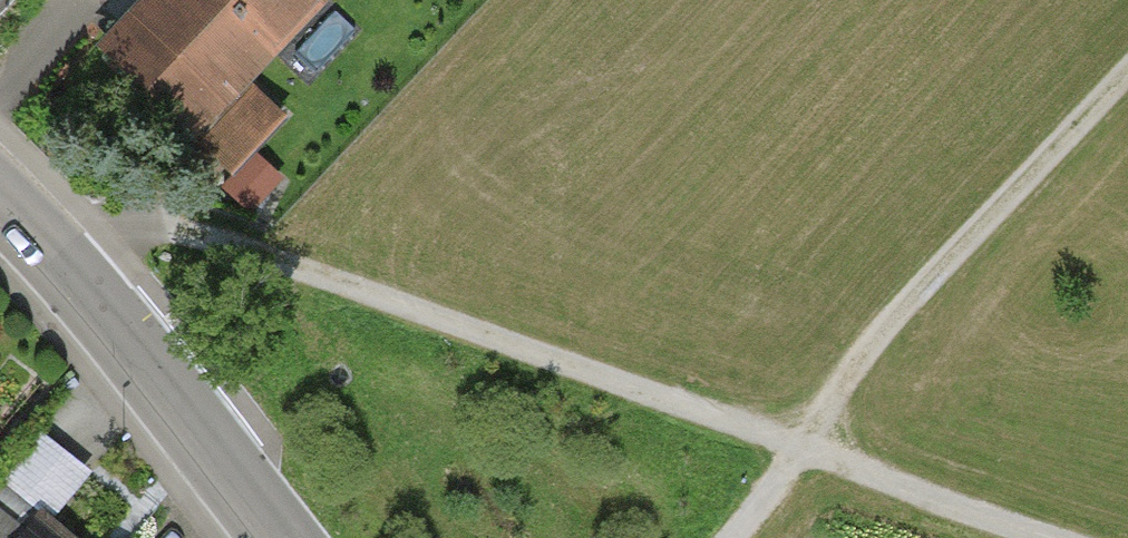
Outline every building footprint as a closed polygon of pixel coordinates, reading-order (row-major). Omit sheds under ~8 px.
[(103,55),(242,190),(298,132),(261,96),(355,0),(158,0),(103,55)] [(45,523),(35,537),(66,537),(45,523)]
